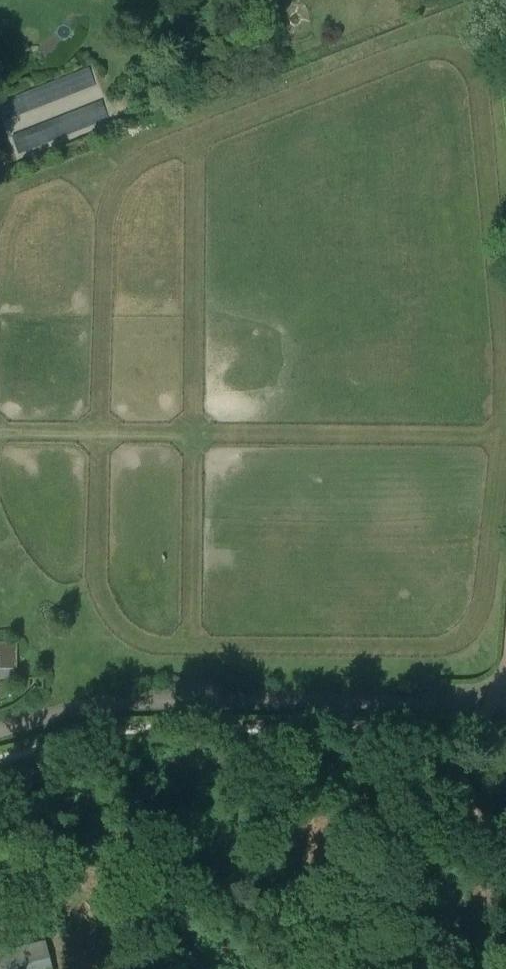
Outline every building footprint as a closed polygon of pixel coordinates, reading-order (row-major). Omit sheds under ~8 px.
[(112,122),(90,65),(0,98),(0,109),(18,157),(112,122)] [(0,646),(0,671),(15,671),(15,646),(0,646)] [(44,939),(0,951),(0,968),(52,968),(44,939)]
